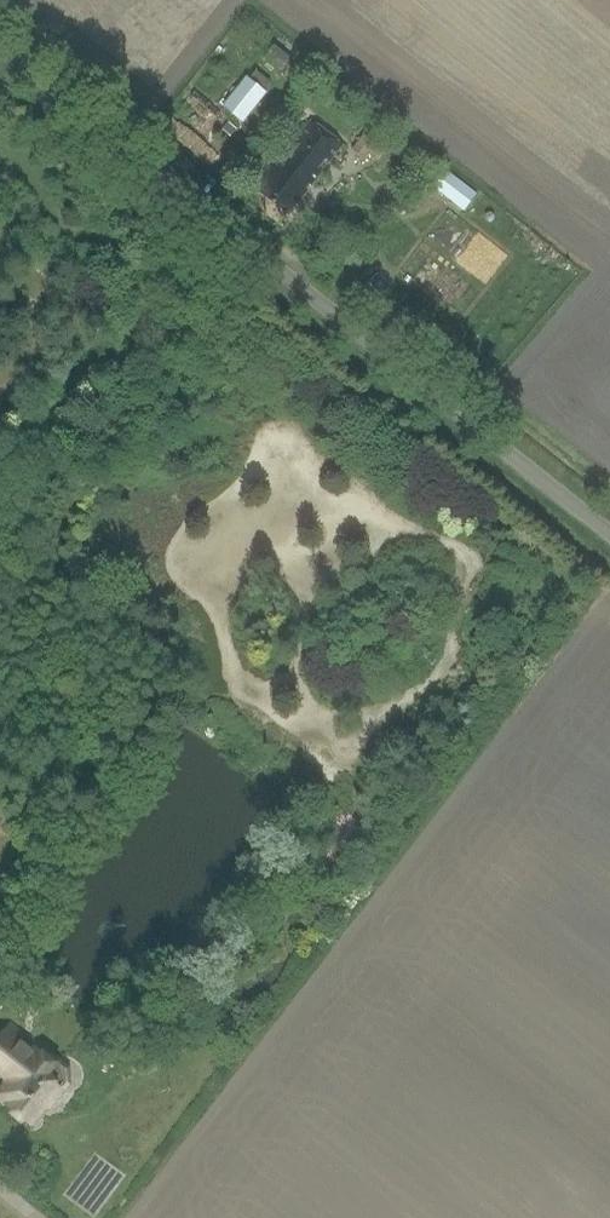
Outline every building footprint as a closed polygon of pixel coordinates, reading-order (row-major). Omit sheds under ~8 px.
[(268,93),(247,77),(223,107),(244,124),(268,93)] [(294,209),(343,145),(312,121),(276,170),(271,167),(254,188),(284,211),(288,205),(294,209)] [(371,128),(352,151),(366,161),(369,156),(371,156),(378,162),(392,144),(371,128)] [(435,187),(466,211),(478,195),(447,172),(435,187)] [(31,1125),(32,1125),(58,1093),(66,1082),(65,1071),(56,1064),(39,1050),(35,1055),(17,1041),(21,1036),(10,1027),(0,1038),(0,1068),(14,1079),(3,1093),(14,1102),(9,1107),(31,1125)]
